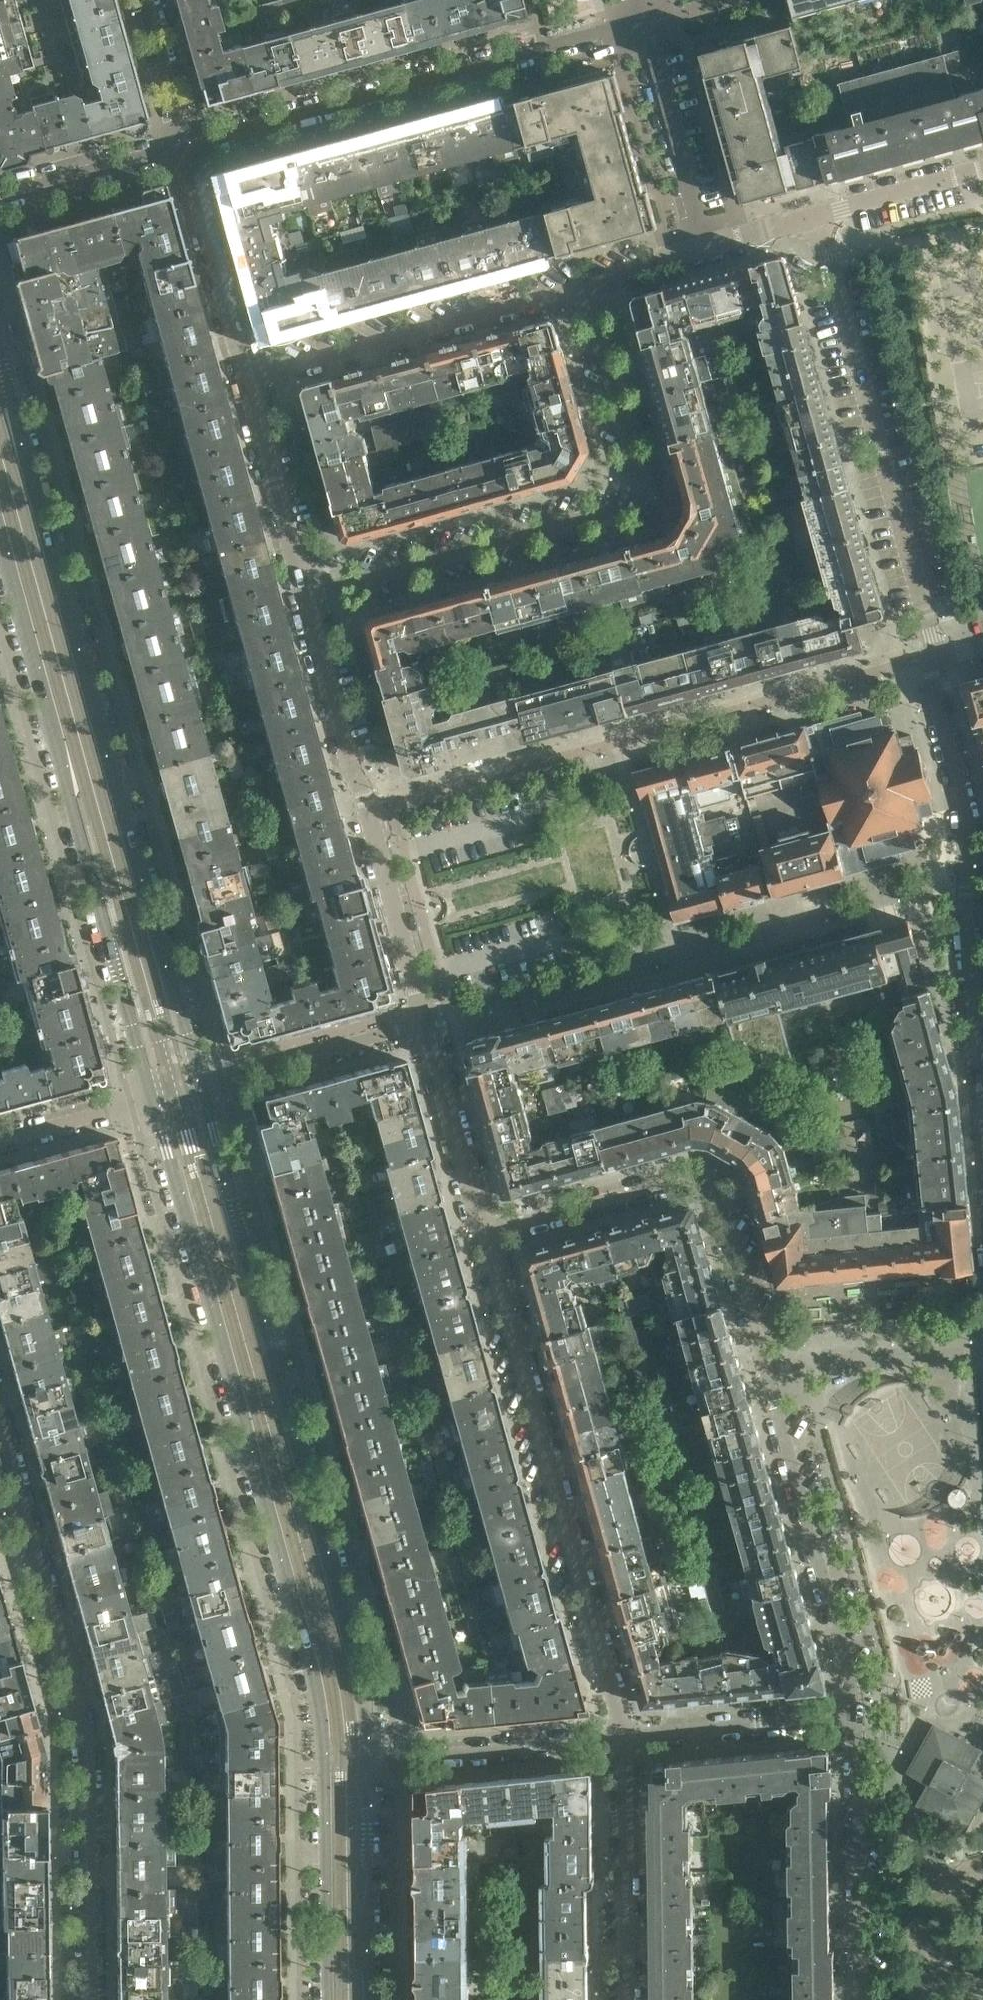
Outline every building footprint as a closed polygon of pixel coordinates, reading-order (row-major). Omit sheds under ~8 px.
[(115,0),(43,0),(39,1),(39,0),(5,0),(11,22),(0,24),(0,124),(8,122),(11,118),(19,116),(21,112),(55,103),(66,142),(122,126),(115,100),(106,102),(100,98),(96,85),(135,75),(115,0)] [(5,0),(0,0),(0,24),(11,22),(5,0)] [(215,4),(207,6),(206,0),(176,0),(183,26),(218,16),(215,4)] [(280,10),(277,0),(254,7),(256,16),(280,10)] [(302,0),(278,0),(277,0),(280,10),(303,4),(302,0)] [(426,1),(437,40),(460,33),(451,0),(429,0),(426,1)] [(476,0),(451,0),(460,33),(483,27),(476,0)] [(519,0),(476,0),(483,27),(523,16),(519,0)] [(789,18),(855,0),(783,0),(789,18)] [(437,40),(426,1),(403,7),(414,46),(437,40)] [(256,16),(254,7),(245,9),(244,20),(256,16)] [(414,46),(403,7),(380,14),(391,52),(414,46)] [(391,52),(380,14),(357,20),(368,59),(391,52)] [(218,46),(214,30),(222,28),(218,16),(183,26),(191,53),(218,46)] [(368,59),(357,20),(334,26),(344,65),(368,59)] [(802,66),(792,28),(791,28),(791,27),(792,27),(791,25),(752,36),(762,74),(766,72),(767,76),(802,66)] [(344,65),(334,26),(311,33),(321,71),(344,65)] [(321,71),(311,33),(288,39),(298,78),(321,71)] [(777,128),(762,74),(752,36),(732,42),(733,43),(734,43),(734,44),(713,50),(711,41),(700,44),(702,53),(701,53),(705,65),(703,66),(703,64),(702,65),(723,143),(777,128)] [(298,78),(288,39),(264,45),(275,84),(298,78)] [(275,84),(264,45),(242,52),(252,90),(275,84)] [(229,97),(217,56),(220,51),(218,46),(191,53),(205,103),(229,97)] [(252,90),(242,52),(240,46),(220,51),(217,56),(229,97),(252,90)] [(978,50),(832,90),(835,102),(808,110),(815,137),(828,181),(982,139),(982,67),(978,50)] [(626,112),(616,74),(576,84),(587,123),(626,112)] [(147,119),(135,75),(96,85),(100,98),(106,102),(115,100),(122,126),(126,133),(127,134),(135,133),(139,132),(147,129),(147,127),(147,119)] [(587,123),(576,84),(542,94),(552,133),(587,123)] [(554,138),(552,133),(542,94),(507,103),(518,142),(519,147),(554,138)] [(55,103),(21,112),(19,116),(11,118),(8,122),(0,124),(0,169),(24,162),(28,156),(27,152),(66,142),(55,103)] [(518,142),(507,103),(484,110),(494,149),(518,142)] [(494,149),(484,110),(460,116),(471,155),(494,149)] [(633,152),(625,122),(629,121),(626,112),(587,123),(552,133),(554,138),(563,171),(633,152)] [(471,155),(460,116),(437,122),(448,161),(471,155)] [(448,161),(437,122),(414,129),(424,168),(448,161)] [(795,191),(785,157),(784,153),(777,128),(723,143),(737,192),(738,192),(738,190),(739,190),(742,202),(775,193),(776,194),(775,195),(775,196),(795,191)] [(424,168),(414,129),(390,135),(401,174),(424,168)] [(401,174),(390,135),(367,142),(377,181),(401,174)] [(828,181),(815,137),(786,145),(788,152),(784,153),(785,157),(795,191),(828,181)] [(377,181),(367,142),(343,148),(354,187),(377,181)] [(354,187),(343,148),(320,155),(331,193),(354,187)] [(641,182),(639,175),(633,152),(563,171),(572,204),(574,210),(608,200),(647,190),(645,181),(641,182)] [(331,193),(320,155),(297,161),(307,200),(331,193)] [(307,200),(297,161),(273,167),(284,206),(307,200)] [(285,212),(284,206),(273,167),(250,174),(261,215),(265,218),(285,212)] [(261,215),(250,174),(226,180),(239,230),(266,223),(265,218),(261,215)] [(179,236),(166,187),(141,194),(143,203),(150,229),(142,232),(138,239),(140,247),(179,236)] [(658,228),(647,190),(608,200),(619,239),(658,228)] [(619,239),(608,200),(574,210),(584,248),(619,239)] [(138,239),(142,232),(150,229),(143,203),(87,218),(99,265),(111,261),(110,255),(121,252),(119,244),(138,239)] [(584,248),(574,210),(572,204),(537,214),(539,219),(549,258),(584,248)] [(439,223),(434,207),(412,213),(416,229),(439,223)] [(99,265),(87,218),(63,225),(74,265),(85,262),(87,268),(99,265)] [(549,258),(539,219),(515,226),(526,264),(549,258)] [(282,248),(278,236),(271,238),(266,223),(239,230),(247,258),(282,248)] [(80,288),(74,265),(63,225),(40,231),(51,270),(15,280),(21,303),(70,289),(71,291),(80,288)] [(526,264),(515,226),(492,232),(503,271),(526,264)] [(51,270),(40,231),(14,238),(20,262),(10,265),(15,280),(51,270)] [(503,271),(492,232),(469,239),(479,277),(503,271)] [(185,259),(179,236),(140,247),(146,270),(185,259)] [(479,277),(469,239),(445,245),(456,283),(479,277)] [(456,283),(445,245),(422,251),(432,290),(456,283)] [(281,277),(277,262),(285,260),(282,248),(247,258),(254,285),(281,277)] [(432,290),(422,251),(399,258),(409,296),(432,290)] [(796,292),(787,259),(781,256),(757,263),(767,300),(796,292)] [(409,296),(399,258),(375,264),(386,303),(409,296)] [(191,282),(185,259),(146,270),(149,281),(144,283),(147,294),(191,282)] [(767,300),(757,263),(731,270),(743,310),(744,309),(749,308),(748,305),(761,302),(767,300)] [(386,303),(375,264),(352,271),(362,309),(386,303)] [(743,310),(731,270),(707,277),(718,318),(735,313),(737,321),(720,325),(723,338),(749,330),(744,309),(743,310)] [(362,309),(352,271),(328,277),(339,315),(362,309)] [(127,287),(124,276),(108,280),(111,291),(127,287)] [(292,328),(281,287),(283,283),(281,277),(254,285),(267,331),(269,334),(272,334),(292,328)] [(339,315),(328,277),(305,284),(315,322),(339,315)] [(718,318),(707,277),(684,283),(695,324),(718,318)] [(315,322),(305,284),(303,278),(283,283),(281,287),(292,328),(315,322)] [(111,291),(108,280),(91,285),(94,296),(111,291)] [(197,305),(191,282),(147,294),(150,306),(156,305),(159,315),(197,305)] [(697,331),(695,324),(684,283),(658,290),(671,337),(684,334),(684,335),(697,331)] [(83,311),(80,300),(74,301),(71,291),(70,289),(21,303),(27,326),(83,311)] [(671,337),(658,290),(635,296),(632,302),(644,344),(671,337)] [(115,303),(111,291),(94,296),(97,308),(104,306),(115,303)] [(796,292),(767,300),(761,302),(764,314),(754,316),(757,328),(761,327),(802,316),(796,292)] [(121,325),(115,303),(104,306),(110,328),(121,325)] [(204,329),(197,305),(159,315),(162,326),(156,328),(159,341),(204,329)] [(83,336),(80,326),(86,324),(83,311),(27,326),(34,350),(83,336)] [(809,340),(802,316),(761,327),(768,352),(769,351),(809,340)] [(568,371),(555,323),(550,320),(523,327),(534,365),(533,368),(532,369),(534,373),(531,376),(532,381),(568,371)] [(127,349),(121,325),(110,328),(117,352),(127,349)] [(534,365),(523,327),(500,333),(511,374),(532,369),(533,368),(534,365)] [(210,352),(204,329),(159,341),(162,353),(168,351),(171,363),(210,352)] [(511,374),(500,333),(475,340),(486,381),(511,374)] [(694,358),(692,347),(688,348),(684,335),(684,334),(671,337),(644,344),(651,370),(694,358)] [(94,359),(91,346),(86,347),(83,336),(34,350),(40,373),(44,372),(44,373),(50,372),(50,370),(94,359)] [(486,381),(475,340),(452,346),(464,387),(486,381)] [(816,365),(809,340),(769,351),(776,376),(816,365)] [(464,387),(452,346),(429,353),(440,394),(464,387)] [(216,376),(210,352),(171,363),(178,386),(216,376)] [(440,394),(429,353),(334,379),(345,420),(349,419),(440,394)] [(697,383),(693,369),(697,368),(694,358),(651,370),(657,394),(697,383)] [(101,382),(94,359),(50,370),(50,372),(56,394),(101,382)] [(822,387),(816,365),(776,376),(782,398),(822,387)] [(575,395),(568,371),(532,381),(528,386),(534,407),(575,395)] [(223,399),(216,376),(178,386),(184,409),(223,399)] [(345,420),(334,379),(307,386),(304,391),(318,441),(352,431),(349,419),(345,420)] [(107,405),(101,382),(56,394),(63,418),(107,405)] [(708,405),(705,395),(701,396),(697,383),(657,394),(664,418),(708,405)] [(829,412),(826,403),(822,387),(782,398),(789,423),(829,412)] [(582,420),(575,395),(534,407),(533,407),(536,416),(541,415),(545,430),(547,429),(582,420)] [(229,422),(223,399),(184,409),(190,433),(229,422)] [(113,429),(107,405),(63,418),(69,441),(113,429)] [(513,412),(511,405),(502,407),(505,415),(513,412)] [(711,431),(707,417),(711,416),(708,405),(664,418),(671,442),(711,431)] [(505,415),(502,407),(494,409),(496,417),(505,415)] [(835,436),(829,412),(789,423),(796,447),(835,436)] [(449,428),(445,413),(421,419),(425,434),(449,428)] [(481,421),(479,414),(472,416),(474,423),(481,421)] [(474,423),(472,416),(465,418),(467,425),(474,423)] [(425,434),(421,419),(397,426),(401,441),(425,434)] [(527,434),(524,425),(522,419),(517,420),(522,436),(527,434)] [(522,436),(517,420),(507,423),(512,439),(522,436)] [(590,450),(582,420),(547,429),(552,448),(582,464),(590,450)] [(235,445),(229,422),(190,433),(196,456),(235,445)] [(401,441),(397,426),(373,432),(377,448),(401,441)] [(120,452),(113,429),(69,441),(76,464),(120,452)] [(365,453),(360,434),(353,430),(352,431),(318,441),(324,464),(365,453)] [(718,457),(711,431),(671,442),(677,464),(697,459),(698,462),(718,457)] [(842,460),(835,436),(796,447),(802,471),(842,460)] [(241,468),(235,445),(196,456),(203,479),(241,468)] [(573,479),(582,464),(552,448),(532,453),(541,488),(573,479)] [(541,488),(532,453),(531,451),(516,455),(515,450),(506,453),(517,495),(541,488)] [(126,475),(120,452),(76,464),(82,487),(126,475)] [(368,478),(364,464),(368,463),(366,453),(365,453),(324,464),(331,488),(368,478)] [(517,495),(506,453),(496,456),(498,460),(483,464),(493,501),(517,495)] [(725,483),(718,457),(698,462),(697,459),(677,464),(684,488),(703,482),(706,489),(725,483)] [(848,484),(842,460),(802,471),(809,495),(848,484)] [(493,501),(483,464),(468,468),(467,464),(457,466),(469,508),(493,501)] [(469,508),(457,466),(448,469),(449,473),(434,477),(445,514),(469,508)] [(248,492),(241,468),(203,479),(209,502),(248,492)] [(132,498),(126,475),(82,487),(88,510),(132,498)] [(445,514),(434,477),(420,482),(418,477),(409,479),(420,521),(445,514)] [(380,500),(378,493),(371,489),(368,478),(331,488),(337,512),(380,500)] [(420,521),(409,479),(400,482),(401,487),(386,491),(396,528),(420,521)] [(732,509),(725,483),(706,489),(703,482),(684,488),(687,500),(687,505),(696,509),(710,505),(713,514),(732,509)] [(855,509),(848,484),(809,495),(807,495),(814,520),(855,509)] [(396,528),(386,491),(378,493),(380,500),(337,512),(344,537),(350,540),(396,528)] [(254,515),(248,492),(209,502),(215,525),(254,515)] [(95,533),(139,521),(132,498),(88,510),(91,521),(88,521),(95,546),(98,545),(95,533)] [(736,508),(732,509),(713,514),(710,505),(696,509),(687,505),(686,511),(681,520),(718,542),(723,534),(727,537),(743,532),(736,508)] [(862,533),(855,509),(814,520),(821,544),(862,533)] [(260,538),(254,515),(215,525),(221,548),(253,540),(260,538)] [(714,549),(718,542),(681,520),(675,530),(671,533),(678,537),(682,553),(693,550),(698,567),(699,574),(722,568),(718,552),(714,549)] [(145,544),(139,521),(95,533),(98,545),(101,557),(145,544)] [(698,567),(693,550),(682,553),(678,537),(671,533),(667,536),(651,541),(657,560),(665,558),(670,575),(698,567)] [(869,557),(862,533),(821,544),(827,568),(869,557)] [(266,561),(260,538),(253,540),(221,548),(228,572),(266,561)] [(670,575),(665,558),(657,560),(651,541),(632,546),(642,583),(670,575)] [(152,567),(145,544),(101,557),(107,580),(152,567)] [(642,583),(632,546),(632,545),(608,552),(619,593),(644,587),(642,583)] [(619,593),(608,552),(584,559),(595,600),(619,593)] [(875,580),(869,557),(827,568),(834,591),(835,591),(875,580)] [(595,600),(584,559),(560,565),(571,607),(595,600)] [(273,584),(266,561),(228,572),(234,595),(273,584)] [(571,607),(560,565),(536,572),(547,613),(571,607)] [(158,591),(152,567),(107,580),(114,603),(158,591)] [(547,613),(536,572),(512,578),(523,620),(547,613)] [(523,620),(512,578),(487,585),(487,586),(497,622),(498,627),(523,620)] [(856,623),(880,616),(880,617),(883,616),(884,618),(885,618),(875,580),(835,591),(842,614),(825,619),(836,656),(865,648),(865,647),(862,647),(856,623)] [(195,597),(191,582),(173,587),(178,602),(195,597)] [(279,608),(273,584),(234,595),(240,618),(279,608)] [(497,622),(487,586),(462,592),(474,633),(482,631),(481,627),(497,622)] [(164,614),(158,591),(114,603),(120,626),(164,614)] [(474,633),(462,592),(438,599),(448,636),(464,631),(465,636),(474,633)] [(448,636),(438,599),(414,606),(425,647),(433,644),(432,640),(448,636)] [(425,647),(414,606),(390,612),(400,649),(415,645),(416,649),(425,647)] [(285,631),(279,608),(240,618),(246,641),(285,631)] [(404,664),(400,649),(390,612),(371,617),(372,619),(369,623),(368,624),(381,671),(404,664)] [(171,637),(164,614),(120,626),(127,649),(171,637)] [(836,656),(825,619),(822,617),(803,622),(814,662),(836,656)] [(814,662),(803,622),(778,629),(789,669),(814,662)] [(204,628),(192,631),(196,643),(207,640),(204,628)] [(789,669),(778,629),(754,636),(766,676),(789,669)] [(291,654),(285,631),(246,641),(253,664),(291,654)] [(766,676),(754,636),(731,642),(743,682),(766,676)] [(177,660),(171,637),(127,649),(133,672),(177,660)] [(743,682),(731,642),(708,648),(719,688),(743,682)] [(510,663),(505,647),(494,650),(499,666),(510,663)] [(719,688),(708,648),(684,655),(696,695),(719,688)] [(297,677),(291,654),(253,664),(259,687),(297,677)] [(696,695),(684,655),(662,661),(674,701),(696,695)] [(183,683),(177,660),(133,672),(139,695),(183,683)] [(674,701),(662,661),(640,667),(651,707),(674,701)] [(423,686),(417,665),(412,662),(404,664),(381,671),(388,696),(423,686)] [(510,663),(499,666),(484,670),(488,685),(514,678),(510,663)] [(651,707),(640,667),(639,667),(639,666),(616,672),(628,713),(651,707)] [(628,713),(616,672),(592,679),(604,720),(628,713)] [(304,700),(297,677),(259,687),(265,710),(304,700)] [(965,682),(977,723),(982,744),(982,677),(965,682)] [(604,720),(592,679),(567,686),(579,727),(604,720)] [(190,706),(183,683),(139,695),(146,718),(190,706)] [(531,740),(520,699),(437,721),(434,712),(437,707),(431,684),(423,686),(388,696),(407,768),(414,772),(531,740)] [(579,727),(567,686),(544,692),(556,733),(579,727)] [(556,733),(544,692),(520,699),(531,740),(556,733)] [(310,723),(304,700),(265,710),(271,733),(310,723)] [(196,729),(190,706),(146,718),(152,741),(196,729)] [(932,798),(928,784),(918,748),(915,749),(911,734),(898,738),(896,730),(886,732),(880,714),(863,719),(861,712),(863,712),(862,711),(806,726),(820,777),(818,777),(833,829),(832,829),(844,876),(903,859),(903,858),(902,858),(900,852),(917,847),(912,829),(922,826),(920,817),(933,814),(929,799),(932,798)] [(316,746),(310,723),(271,733),(277,757),(316,746)] [(820,777),(806,726),(733,746),(745,790),(749,806),(764,801),(763,796),(767,795),(766,791),(818,777),(820,777)] [(202,752),(196,729),(152,741),(158,765),(202,752)] [(6,740),(4,732),(0,733),(0,758),(10,755),(6,740)] [(239,754),(236,743),(225,746),(228,757),(239,754)] [(322,769),(316,746),(277,757),(284,780),(322,769)] [(730,836),(742,833),(737,816),(726,819),(725,816),(705,821),(703,813),(701,814),(699,808),(732,799),(730,793),(745,790),(733,746),(634,773),(643,803),(645,803),(669,891),(667,892),(675,922),(727,908),(713,860),(712,854),(714,853),(712,845),(731,840),(730,836)] [(209,776),(202,752),(158,765),(165,788),(209,776)] [(15,771),(10,755),(0,758),(0,783),(16,778),(15,771)] [(242,766),(239,757),(227,761),(229,770),(242,766)] [(329,792),(322,769),(284,780),(290,803),(329,792)] [(215,799),(209,776),(165,788),(171,811),(215,799)] [(19,786),(16,778),(0,783),(0,807),(23,801),(19,786)] [(262,810),(256,787),(248,789),(255,813),(259,811),(262,810)] [(335,816),(329,792),(290,803),(296,826),(335,816)] [(222,822),(215,799),(171,811),(178,834),(222,822)] [(27,818),(23,801),(0,807),(0,832),(29,824),(27,818)] [(266,835),(259,811),(255,813),(261,836),(266,835)] [(341,839),(335,816),(296,826),(302,849),(341,839)] [(228,845),(222,822),(178,834),(184,857),(228,845)] [(31,832),(29,824),(0,832),(0,857),(36,847),(31,832)] [(844,876),(832,829),(811,835),(809,829),(801,831),(800,827),(787,831),(788,835),(780,837),(782,843),(761,849),(762,852),(773,895),(844,876)] [(347,862),(341,839),(302,849),(309,872),(347,862)] [(234,868),(228,845),(184,857),(190,880),(234,868)] [(40,863),(36,847),(0,857),(0,882),(42,870),(40,863)] [(773,895),(762,852),(748,856),(747,851),(713,860),(727,908),(773,895)] [(354,885),(353,885),(347,862),(309,872),(315,896),(319,895),(354,885)] [(241,891),(234,868),(190,880),(197,904),(241,891)] [(44,878),(42,870),(0,882),(0,891),(4,906),(48,894),(44,878)] [(364,907),(357,884),(353,885),(354,885),(319,895),(325,918),(364,907)] [(247,915),(241,891),(197,904),(203,926),(203,927),(242,916),(247,915)] [(55,917),(53,910),(48,894),(4,906),(10,929),(55,917)] [(294,926),(290,911),(307,906),(305,899),(280,905),(286,929),(294,926)] [(370,931),(364,907),(325,918),(331,941),(370,931)] [(248,939),(242,916),(203,927),(203,926),(197,927),(204,951),(248,939)] [(61,940),(57,924),(55,917),(10,929),(17,952),(61,940)] [(919,992),(909,955),(917,953),(917,956),(919,956),(909,921),(909,920),(714,973),(725,1014),(775,1000),(778,1010),(887,980),(887,982),(890,982),(889,979),(898,977),(903,996),(919,992)] [(376,954),(370,931),(331,941),(337,964),(376,954)] [(254,962),(248,939),(204,951),(210,975),(254,962)] [(67,963),(65,954),(61,940),(17,952),(23,975),(28,974),(67,963)] [(319,969),(313,946),(292,952),(299,975),(319,969)] [(299,975),(292,952),(273,957),(279,980),(299,975)] [(376,954),(337,964),(332,966),(337,986),(341,988),(383,977),(376,954)] [(79,985),(73,961),(67,963),(28,974),(35,997),(79,985)] [(261,985),(254,962),(210,975),(216,998),(261,985)] [(725,1014),(714,973),(690,980),(701,1020),(725,1014)] [(389,1001),(384,981),(383,977),(341,988),(337,986),(332,987),(340,1014),(370,1006),(389,1001)] [(701,1020),(690,980),(667,986),(678,1027),(701,1020)] [(340,1014),(332,987),(316,992),(314,984),(302,987),(312,1022),(340,1014)] [(86,1008),(79,985),(35,997),(41,1020),(86,1008)] [(266,1005),(261,985),(216,998),(223,1021),(264,1010),(266,1005)] [(678,1027),(667,986),(643,993),(654,1033),(678,1027)] [(312,1022),(302,987),(290,991),(292,998),(277,1002),(285,1029),(312,1022)] [(940,1031),(929,989),(919,992),(903,996),(906,1007),(902,1008),(897,1017),(898,1021),(894,1028),(898,1042),(940,1031)] [(654,1033),(643,993),(620,999),(631,1040),(654,1033)] [(631,1040),(620,999),(596,1006),(607,1046),(631,1040)] [(285,1029),(277,1002),(266,1005),(264,1010),(223,1021),(229,1044),(230,1045),(231,1045),(232,1045),(251,1039),(285,1029)] [(607,1046),(596,1006),(572,1012),(584,1053),(607,1046)] [(92,1032),(86,1008),(41,1020),(48,1044),(92,1032)] [(584,1053),(572,1012),(549,1019),(559,1056),(560,1059),(584,1053)] [(559,1056),(549,1019),(525,1025),(535,1063),(559,1056)] [(535,1063),(525,1025),(501,1032),(501,1033),(511,1070),(535,1063)] [(946,1054),(940,1031),(898,1042),(905,1066),(946,1054)] [(98,1055),(92,1032),(48,1044),(53,1064),(57,1066),(98,1055)] [(511,1070),(501,1033),(463,1043),(471,1070),(470,1070),(477,1096),(515,1085),(511,1070)] [(849,1052),(847,1046),(831,1051),(833,1057),(849,1052)] [(953,1078),(946,1054),(905,1066),(911,1089),(953,1078)] [(105,1079),(98,1055),(57,1066),(53,1064),(42,1067),(50,1094),(83,1085),(103,1080),(104,1080),(105,1079)] [(411,1082),(405,1062),(405,1061),(405,1060),(404,1060),(402,1059),(401,1059),(356,1071),(363,1099),(369,1097),(372,1092),(411,1082)] [(50,1094),(42,1067),(27,1071),(25,1063),(13,1067),(22,1101),(50,1094)] [(833,1092),(827,1066),(813,1070),(818,1096),(833,1092)] [(13,1067),(1,1070),(3,1078),(0,1079),(0,1108),(22,1101),(13,1067)] [(363,1099),(356,1071),(300,1087),(307,1114),(323,1109),(325,1116),(349,1110),(347,1103),(363,1099)] [(568,1084),(565,1076),(557,1078),(559,1086),(568,1084)] [(961,1130),(958,1105),(957,1094),(953,1078),(911,1089),(911,1090),(903,1093),(905,1101),(914,1098),(915,1110),(918,1134),(961,1130)] [(417,1105),(411,1082),(372,1092),(369,1097),(375,1117),(381,1115),(417,1105)] [(552,1088),(551,1082),(542,1085),(543,1090),(552,1088)] [(570,1091),(568,1084),(559,1086),(552,1088),(554,1096),(562,1094),(570,1091)] [(528,1133),(522,1110),(515,1085),(477,1096),(490,1143),(528,1133)] [(307,1114),(300,1087),(250,1100),(249,1101),(248,1101),(248,1102),(248,1103),(248,1104),(249,1105),(250,1106),(251,1106),(256,1124),(297,1113),(302,1115),(307,1114)] [(564,1102),(562,1094),(554,1096),(552,1088),(543,1090),(548,1106),(564,1102)] [(572,1100),(571,1096),(570,1091),(562,1094),(564,1102),(572,1100)] [(589,1099),(587,1091),(571,1096),(572,1100),(576,1099),(580,1102),(589,1099)] [(702,1143),(708,1098),(699,1097),(680,1102),(681,1108),(668,1111),(679,1149),(697,1144),(702,1143)] [(724,1155),(743,1121),(731,1114),(734,1109),(716,1100),(708,1098),(702,1143),(707,1146),(707,1145),(724,1155)] [(424,1129),(417,1105),(381,1115),(387,1139),(424,1129)] [(679,1149),(668,1111),(645,1118),(655,1155),(679,1149)] [(307,1135),(302,1115),(297,1113),(256,1124),(263,1147),(307,1135)] [(896,1137),(892,1113),(877,1116),(880,1139),(896,1137)] [(655,1155),(645,1118),(621,1124),(632,1162),(655,1155)] [(362,1133),(359,1121),(341,1126),(344,1138),(362,1133)] [(745,1167),(780,1140),(774,1132),(758,1123),(755,1127),(743,1121),(724,1155),(741,1164),(740,1164),(745,1167)] [(632,1162),(621,1124),(598,1131),(608,1168),(632,1162)] [(430,1152),(424,1129),(387,1139),(394,1162),(430,1152)] [(963,1154),(961,1130),(918,1134),(920,1158),(963,1154)] [(608,1168),(598,1131),(574,1137),(584,1175),(608,1168)] [(537,1188),(528,1156),(532,1149),(528,1133),(490,1143),(505,1197),(537,1188)] [(314,1159),(307,1135),(263,1147),(269,1171),(314,1159)] [(584,1175),(574,1137),(550,1144),(560,1181),(584,1175)] [(122,1162),(117,1143),(118,1142),(119,1140),(118,1139),(118,1138),(117,1138),(116,1138),(66,1151),(73,1178),(79,1177),(81,1173),(122,1162)] [(791,1166),(786,1147),(780,1140),(745,1167),(747,1172),(752,1191),(791,1180),(787,1167),(791,1166)] [(560,1181),(550,1144),(532,1149),(528,1156),(537,1188),(560,1181)] [(353,1173),(347,1150),(331,1154),(335,1170),(325,1172),(327,1180),(353,1173)] [(73,1178),(66,1151),(11,1167),(18,1194),(34,1189),(36,1197),(48,1194),(60,1190),(58,1183),(73,1178)] [(433,1177),(427,1156),(429,1155),(430,1154),(430,1153),(430,1152),(394,1162),(388,1164),(395,1188),(433,1177)] [(966,1178),(963,1154),(920,1158),(922,1182),(966,1178)] [(320,1182),(314,1159),(269,1171),(276,1194),(320,1182)] [(128,1185),(122,1162),(81,1173),(79,1177),(84,1197),(128,1185)] [(11,1167),(0,1170),(0,1195),(9,1193),(13,1195),(18,1194),(11,1167)] [(439,1200),(433,1177),(395,1188),(401,1211),(439,1200)] [(968,1202),(966,1178),(922,1182),(925,1207),(968,1202)] [(803,1207),(798,1191),(794,1192),(791,1180),(752,1191),(760,1219),(803,1207)] [(326,1205),(320,1182),(276,1194),(282,1217),(326,1205)] [(135,1208),(128,1185),(84,1197),(91,1220),(135,1208)] [(13,1195),(9,1193),(0,1195),(0,1220),(15,1216),(19,1215),(13,1195)] [(968,1202),(925,1207),(920,1207),(922,1225),(811,1236),(810,1220),(845,1211),(841,1197),(803,1207),(760,1219),(763,1230),(772,1265),(776,1264),(778,1284),(940,1268),(940,1272),(975,1269),(968,1202)] [(446,1223),(439,1200),(401,1211),(407,1234),(446,1223)] [(333,1228),(326,1205),(282,1217),(288,1241),(333,1228)] [(141,1231),(135,1208),(91,1220),(81,1223),(85,1239),(95,1237),(97,1243),(141,1231)] [(666,1243),(700,1234),(694,1210),(693,1210),(690,1209),(690,1208),(632,1224),(642,1260),(654,1256),(658,1252),(656,1246),(666,1243)] [(15,1216),(0,1220),(0,1245),(21,1239),(15,1216)] [(452,1246),(446,1223),(407,1234),(414,1256),(452,1246)] [(642,1260),(632,1224),(607,1231),(618,1271),(641,1264),(642,1260)] [(339,1251),(333,1228),(288,1241),(295,1264),(339,1251)] [(148,1254),(144,1243),(141,1231),(97,1243),(103,1266),(148,1254)] [(618,1271),(607,1231),(583,1237),(594,1277),(618,1271)] [(707,1258),(705,1249),(700,1234),(666,1243),(669,1256),(667,1257),(670,1269),(707,1258)] [(594,1277),(583,1237),(559,1244),(565,1265),(567,1272),(573,1275),(582,1273),(582,1276),(588,1279),(594,1277)] [(21,1239),(0,1245),(0,1270),(27,1263),(21,1239)] [(565,1265),(559,1244),(524,1254),(522,1257),(521,1258),(525,1271),(554,1263),(555,1267),(565,1265)] [(458,1269),(452,1246),(414,1256),(420,1279),(458,1269)] [(77,1256),(75,1249),(75,1248),(64,1251),(66,1259),(77,1256)] [(345,1275),(339,1251),(295,1264),(301,1287),(345,1275)] [(154,1277),(151,1266),(148,1254),(103,1266),(110,1290),(154,1277)] [(707,1258),(670,1269),(666,1270),(670,1284),(667,1285),(669,1293),(673,1292),(713,1281),(707,1258)] [(27,1263),(0,1270),(0,1295),(34,1286),(27,1263)] [(575,1284),(573,1275),(567,1272),(565,1265),(555,1267),(554,1263),(525,1271),(531,1292),(563,1284),(567,1286),(575,1284)] [(465,1292),(458,1269),(420,1279),(426,1302),(465,1292)] [(352,1298),(345,1275),(301,1287),(307,1310),(352,1298)] [(160,1301),(157,1289),(154,1277),(110,1290),(116,1313),(160,1301)] [(720,1305),(713,1281),(673,1292),(677,1309),(674,1309),(676,1318),(682,1316),(720,1305)] [(578,1304),(576,1296),(573,1295),(570,1296),(567,1286),(563,1284),(531,1292),(537,1316),(578,1304)] [(34,1286),(0,1295),(0,1320),(40,1309),(34,1286)] [(88,1296),(86,1288),(75,1291),(77,1299),(88,1296)] [(471,1315),(465,1292),(426,1302),(432,1325),(471,1315)] [(650,1299),(649,1293),(638,1296),(639,1302),(650,1299)] [(90,1303),(88,1296),(77,1299),(79,1306),(90,1303)] [(641,1307),(639,1302),(638,1296),(626,1299),(628,1307),(629,1311),(641,1307)] [(358,1321),(352,1298),(307,1310),(314,1333),(358,1321)] [(628,1307),(626,1299),(619,1301),(621,1309),(628,1307)] [(652,1304),(650,1299),(639,1302),(641,1307),(652,1304)] [(167,1324),(163,1312),(160,1301),(116,1313),(122,1336),(167,1324)] [(621,1309),(619,1301),(611,1303),(613,1311),(621,1309)] [(613,1311),(611,1303),(604,1305),(606,1313),(613,1311)] [(584,1328),(584,1327),(578,1304),(537,1316),(544,1339),(584,1328)] [(728,1329),(721,1305),(720,1305),(682,1316),(687,1331),(683,1332),(685,1341),(689,1340),(728,1329)] [(631,1314),(629,1311),(628,1307),(621,1309),(623,1316),(631,1314)] [(40,1309),(0,1320),(0,1322),(6,1343),(46,1332),(40,1309)] [(477,1337),(471,1315),(432,1325),(439,1348),(477,1337)] [(364,1344),(358,1321),(314,1333),(320,1356),(364,1344)] [(173,1347),(170,1336),(167,1324),(122,1336),(129,1359),(173,1347)] [(655,1349),(648,1325),(634,1328),(641,1353),(655,1349)] [(593,1351),(586,1327),(584,1327),(584,1328),(544,1339),(550,1362),(593,1351)] [(734,1352),(728,1329),(689,1340),(693,1355),(689,1356),(691,1364),(695,1363),(734,1352)] [(53,1355),(46,1332),(6,1343),(12,1366),(53,1355)] [(101,1342),(98,1334),(88,1337),(90,1345),(101,1342)] [(484,1360),(477,1337),(439,1348),(445,1371),(484,1360)] [(103,1350),(101,1342),(90,1345),(92,1353),(103,1350)] [(371,1367),(364,1344),(320,1356),(326,1379),(371,1367)] [(179,1370),(176,1358),(173,1347),(129,1359),(135,1382),(179,1370)] [(599,1374),(593,1351),(550,1362),(557,1386),(599,1374)] [(741,1376),(734,1352),(695,1363),(699,1378),(696,1379),(698,1388),(702,1387),(741,1376)] [(59,1378),(53,1355),(12,1366),(18,1389),(59,1378)] [(490,1383),(484,1360),(445,1371),(451,1394),(490,1383)] [(377,1390),(371,1367),(326,1379),(333,1403),(377,1390)] [(186,1393),(183,1382),(179,1370),(135,1382),(141,1405),(186,1393)] [(668,1396),(661,1373),(648,1376),(654,1400),(668,1396)] [(606,1398),(599,1374),(557,1386),(563,1409),(606,1398)] [(747,1400),(741,1376),(702,1387),(706,1402),(702,1403),(704,1411),(708,1410),(747,1400)] [(65,1402),(59,1378),(18,1389),(25,1413),(65,1402)] [(113,1388),(111,1380),(100,1383),(102,1391),(113,1388)] [(496,1406),(490,1383),(451,1394),(458,1417),(496,1406)] [(115,1396),(113,1388),(102,1391),(105,1399),(115,1396)] [(384,1414),(377,1390),(333,1403),(339,1426),(384,1414)] [(192,1416),(189,1405),(186,1393),(141,1405),(148,1428),(192,1416)] [(674,1420),(668,1396),(654,1400),(660,1423),(674,1420)] [(612,1421),(606,1398),(563,1409),(570,1433),(612,1421)] [(754,1423),(747,1400),(708,1410),(712,1425),(709,1427),(711,1435),(715,1434),(754,1423)] [(72,1425),(65,1402),(25,1413),(31,1436),(72,1425)] [(503,1429),(496,1406),(458,1417),(464,1440),(503,1429)] [(390,1437),(384,1414),(339,1426),(346,1449),(390,1437)] [(198,1439),(195,1428),(192,1416),(148,1428),(154,1452),(198,1439)] [(680,1443),(674,1420),(660,1423),(667,1447),(680,1443)] [(618,1445),(612,1421),(570,1433),(576,1456),(618,1445)] [(760,1447),(754,1423),(715,1434),(719,1449),(715,1450),(717,1458),(721,1457),(760,1447)] [(78,1448),(72,1425),(31,1436),(37,1459),(78,1448)] [(126,1434),(124,1427),(113,1430),(115,1437),(126,1434)] [(509,1452),(503,1429),(464,1440),(470,1463),(509,1452)] [(128,1442),(126,1434),(115,1437),(117,1445),(128,1442)] [(396,1460),(390,1437),(346,1449),(352,1472),(396,1460)] [(205,1463),(201,1451),(198,1439),(154,1452),(160,1475),(205,1463)] [(687,1467),(680,1443),(667,1447),(673,1470),(687,1467)] [(625,1468),(618,1445),(576,1456),(583,1480),(620,1470),(625,1468)] [(767,1470),(760,1447),(721,1457),(725,1473),(721,1474),(724,1482),(728,1481),(767,1470)] [(84,1471),(78,1448),(37,1459),(44,1482),(84,1471)] [(515,1475),(509,1452),(470,1463),(477,1486),(515,1475)] [(403,1483),(396,1460),(352,1472),(358,1495),(403,1483)] [(211,1486),(208,1475),(205,1463),(160,1475),(167,1498),(211,1486)] [(627,1493),(620,1470),(583,1480),(589,1503),(627,1493)] [(773,1494),(767,1470),(728,1481),(732,1496),(728,1497),(730,1505),(734,1504),(773,1494)] [(90,1494),(84,1471),(44,1482),(50,1505),(90,1494)] [(139,1481),(137,1473),(126,1476),(128,1484),(139,1481)] [(521,1498),(515,1475),(477,1486),(483,1508),(521,1498)] [(141,1488),(139,1481),(128,1484),(130,1491),(141,1488)] [(409,1506),(403,1483),(358,1495),(365,1518),(409,1506)] [(218,1509),(214,1497),(211,1486),(167,1498),(173,1521),(218,1509)] [(964,1490),(963,1489),(961,1488),(959,1488),(958,1488),(956,1488),(955,1488),(953,1489),(952,1490),(951,1491),(950,1492),(949,1494),(949,1495),(949,1496),(949,1497),(949,1499),(949,1500),(950,1502),(951,1503),(952,1505),(954,1506),(956,1507),(958,1507),(961,1507),(963,1506),(965,1505),(966,1504),(966,1503),(967,1502),(968,1501),(968,1499),(968,1498),(968,1497),(968,1494),(967,1492),(965,1491),(964,1490)] [(633,1517),(627,1493),(589,1503),(595,1527),(633,1517)] [(97,1517),(90,1494),(50,1505),(56,1528),(97,1517)] [(780,1517),(773,1494),(734,1504),(738,1519),(734,1520),(737,1529),(740,1528),(780,1517)] [(528,1521),(521,1498),(483,1508),(489,1532),(528,1521)] [(132,1501),(124,1503),(126,1510),(134,1507),(132,1501)] [(415,1529),(409,1506),(365,1518),(371,1541),(415,1529)] [(224,1532),(221,1521),(218,1509),(173,1521),(180,1544),(224,1532)] [(706,1537),(700,1514),(686,1517),(693,1541),(706,1537)] [(103,1541),(97,1517),(56,1528),(63,1552),(103,1541)] [(640,1540),(633,1517),(595,1527),(602,1550),(640,1540)] [(786,1541),(780,1517),(740,1528),(745,1543),(741,1544),(743,1553),(747,1551),(786,1541)] [(151,1527),(149,1519),(139,1522),(141,1530),(151,1527)] [(534,1545),(528,1521),(489,1532),(496,1556),(534,1545)] [(154,1535),(151,1527),(141,1530),(143,1538),(154,1535)] [(422,1552),(415,1529),(371,1541),(377,1565),(422,1552)] [(230,1555),(227,1543),(224,1532),(180,1544),(186,1567),(230,1555)] [(713,1561),(706,1537),(693,1541),(699,1565),(713,1561)] [(646,1564),(640,1540),(602,1550),(608,1574),(646,1564)] [(109,1564),(103,1541),(63,1552),(69,1575),(109,1564)] [(792,1564),(786,1541),(747,1551),(751,1567),(747,1568),(749,1576),(753,1575),(792,1564)] [(541,1568),(534,1545),(496,1556),(502,1579),(541,1568)] [(428,1575),(422,1552),(377,1565),(384,1588),(428,1575)] [(237,1578),(233,1567),(230,1555),(186,1567),(192,1591),(237,1578)] [(719,1584),(713,1561),(699,1565),(706,1588),(719,1584)] [(116,1587),(109,1564),(69,1575),(75,1598),(116,1587)] [(652,1587),(646,1564),(608,1574),(615,1597),(652,1587)] [(799,1588),(792,1564),(753,1575),(758,1590),(754,1591),(756,1600),(760,1599),(799,1588)] [(164,1573),(162,1566),(151,1569),(153,1576),(164,1573)] [(547,1592),(541,1568),(502,1579),(509,1603),(547,1592)] [(166,1581),(164,1573),(153,1576),(155,1584),(166,1581)] [(434,1599),(428,1575),(384,1588),(390,1611),(434,1599)] [(703,1577),(690,1581),(693,1593),(700,1591),(701,1595),(707,1593),(706,1588),(703,1577)] [(243,1601),(240,1589),(237,1578),(192,1591),(199,1614),(243,1601)] [(726,1608),(719,1584),(706,1588),(712,1611),(726,1608)] [(122,1610),(116,1587),(75,1598),(82,1621),(122,1610)] [(659,1610),(652,1587),(615,1597),(621,1621),(659,1611),(659,1610)] [(805,1612),(799,1588),(760,1599),(764,1614),(760,1615),(763,1624),(766,1623),(805,1612)] [(553,1611),(547,1592),(509,1603),(515,1626),(519,1625),(557,1615),(557,1614),(557,1613),(556,1613),(555,1612),(553,1612),(553,1611)] [(441,1622),(434,1599),(390,1611),(396,1634),(441,1622)] [(249,1625),(246,1613),(243,1601),(199,1614),(205,1637),(249,1625)] [(729,1619),(726,1608),(712,1611),(714,1618),(717,1626),(717,1627),(726,1624),(724,1620),(729,1619)] [(6,1610),(0,1612),(0,1637),(13,1633),(6,1610)] [(128,1633),(122,1610),(82,1621),(88,1644),(128,1633)] [(666,1631),(660,1610),(659,1610),(659,1611),(621,1621),(628,1644),(665,1634),(666,1631)] [(177,1620),(175,1612),(164,1615),(166,1623),(177,1620)] [(812,1635),(805,1612),(766,1623),(772,1644),(774,1645),(777,1645),(812,1635)] [(564,1638),(557,1615),(519,1625),(525,1649),(564,1638)] [(680,1636),(717,1626),(714,1618),(678,1627),(680,1636)] [(748,1628),(746,1619),(736,1622),(738,1630),(748,1628)] [(179,1627),(177,1620),(166,1623),(168,1630),(179,1627)] [(447,1645),(441,1622),(396,1634),(403,1657),(447,1645)] [(738,1630),(736,1622),(726,1624),(729,1633),(738,1630)] [(726,1624),(717,1627),(719,1635),(729,1633),(726,1624)] [(256,1648),(252,1636),(249,1625),(205,1637),(211,1660),(256,1648)] [(13,1633),(0,1637),(0,1662),(19,1656),(13,1633)] [(135,1656),(128,1633),(88,1644),(94,1667),(135,1656)] [(664,1660),(661,1651),(664,1650),(667,1642),(665,1634),(628,1644),(635,1670),(665,1662),(664,1660)] [(819,1661),(812,1635),(777,1645),(780,1658),(773,1660),(771,1660),(773,1669),(798,1663),(799,1667),(819,1661)] [(570,1661),(564,1638),(525,1649),(529,1665),(539,1670),(570,1661)] [(453,1668),(447,1645),(403,1657),(409,1680),(446,1670),(453,1668)] [(760,1693),(751,1655),(734,1653),(732,1647),(724,1650),(725,1653),(735,1696),(760,1693)] [(262,1671),(259,1660),(256,1648),(211,1660),(218,1683),(262,1671)] [(725,1653),(702,1660),(710,1698),(735,1696),(725,1653)] [(825,1683),(819,1661),(799,1667),(798,1663),(773,1669),(771,1660),(766,1657),(751,1655),(760,1693),(822,1687),(823,1687),(824,1686),(825,1685),(825,1684),(825,1683)] [(19,1656),(0,1662),(0,1687),(26,1680),(19,1656)] [(141,1680),(135,1656),(94,1667),(100,1691),(141,1680)] [(686,1701),(680,1674),(682,1674),(679,1662),(680,1661),(679,1658),(676,1656),(664,1660),(665,1662),(635,1670),(644,1703),(645,1704),(646,1705),(647,1705),(686,1701)] [(710,1698),(702,1660),(701,1656),(680,1661),(679,1662),(682,1674),(680,1674),(686,1701),(710,1698)] [(190,1666),(187,1658),(177,1661),(179,1669),(190,1666)] [(577,1687),(570,1661),(539,1670),(534,1681),(535,1694),(557,1688),(558,1692),(577,1687)] [(192,1674),(190,1666),(179,1669),(181,1677),(192,1674)] [(451,1690),(446,1670),(409,1680),(415,1703),(452,1693),(451,1690)] [(268,1694),(265,1682),(262,1671),(218,1683),(224,1707),(268,1694)] [(26,1680),(0,1687),(0,1711),(32,1703),(26,1680)] [(147,1703),(141,1680),(100,1691),(107,1714),(147,1703)] [(537,1716),(535,1694),(534,1681),(510,1684),(513,1718),(537,1716)] [(513,1718),(510,1684),(485,1686),(489,1721),(513,1718)] [(489,1721),(485,1686),(461,1689),(465,1723),(489,1721)] [(583,1708),(577,1687),(558,1692),(557,1688),(535,1694),(537,1716),(581,1711),(582,1711),(583,1710),(583,1709),(583,1708)] [(465,1723),(461,1689),(451,1690),(452,1693),(415,1703),(421,1722),(420,1723),(419,1724),(419,1725),(419,1726),(419,1727),(420,1727),(421,1728),(422,1728),(465,1723)] [(275,1719),(271,1705),(268,1694),(224,1707),(229,1726),(275,1719)] [(32,1703),(0,1711),(0,1736),(38,1726),(32,1703)] [(154,1726),(147,1703),(107,1714),(113,1737),(154,1726)] [(202,1713),(200,1705),(190,1708),(192,1716),(202,1713)] [(205,1720),(202,1713),(192,1716),(194,1723),(205,1720)] [(276,1742),(275,1731),(275,1719),(229,1726),(230,1743),(276,1742)] [(977,1776),(969,1772),(980,1752),(980,1753),(981,1751),(935,1725),(909,1772),(910,1773),(911,1772),(930,1783),(919,1802),(918,1804),(965,1830),(982,1796),(982,1779),(977,1776)] [(38,1726),(0,1736),(0,1737),(5,1754),(5,1760),(45,1749),(38,1726)] [(158,1768),(157,1739),(154,1726),(113,1737),(115,1745),(116,1769),(158,1768)] [(276,1766),(276,1754),(276,1742),(230,1743),(230,1767),(276,1766)] [(207,1751),(207,1743),(196,1743),(196,1751),(207,1751)] [(832,1795),(831,1752),(831,1751),(831,1750),(831,1749),(830,1748),(829,1748),(828,1747),(826,1747),(788,1751),(792,1783),(797,1782),(803,1787),(803,1800),(828,1799),(828,1797),(828,1796),(828,1795),(829,1795),(830,1795),(832,1795)] [(45,1781),(45,1749),(5,1760),(5,1781),(45,1781)] [(792,1785),(792,1783),(788,1751),(762,1753),(765,1787),(766,1793),(777,1792),(776,1786),(792,1785)] [(765,1787),(762,1753),(701,1759),(704,1793),(720,1792),(721,1798),(739,1796),(749,1795),(748,1789),(765,1787)] [(704,1793),(701,1759),(657,1764),(656,1764),(654,1765),(653,1766),(652,1767),(652,1768),(651,1769),(651,1770),(652,1810),(686,1810),(686,1799),(690,1795),(704,1793)] [(276,1790),(276,1779),(276,1766),(230,1767),(230,1791),(276,1790)] [(158,1792),(158,1768),(116,1769),(116,1793),(158,1792)] [(592,1811),(592,1773),(592,1772),(593,1772),(593,1771),(593,1770),(593,1769),(592,1769),(591,1769),(590,1769),(590,1770),(589,1770),(556,1774),(559,1811),(592,1811)] [(559,1811),(556,1774),(532,1776),(535,1813),(558,1811),(559,1811)] [(535,1813),(532,1776),(508,1778),(511,1816),(535,1813)] [(511,1816),(508,1778),(485,1781),(489,1818),(511,1816)] [(45,1805),(45,1781),(5,1781),(5,1805),(45,1805)] [(489,1818),(485,1781),(463,1783),(466,1813),(467,1820),(489,1818)] [(466,1813),(463,1783),(418,1787),(417,1787),(417,1786),(416,1786),(415,1786),(414,1786),(414,1787),(414,1788),(414,1789),(415,1790),(416,1790),(416,1814),(466,1813)] [(276,1814),(276,1802),(276,1790),(230,1791),(230,1815),(276,1814)] [(158,1816),(158,1792),(116,1793),(116,1817),(158,1816)] [(208,1800),(208,1792),(196,1792),(197,1800),(208,1800)] [(829,1851),(828,1799),(803,1800),(798,1804),(798,1822),(794,1825),(795,1839),(799,1839),(799,1851),(829,1851)] [(46,1829),(45,1805),(5,1805),(6,1829),(46,1829)] [(692,1834),(692,1827),(686,1827),(686,1810),(652,1810),(652,1846),(670,1845),(670,1835),(692,1834)] [(592,1834),(592,1811),(559,1811),(558,1811),(558,1835),(592,1834)] [(464,1837),(464,1820),(467,1820),(466,1813),(416,1814),(416,1838),(464,1837)] [(277,1838),(277,1827),(276,1814),(230,1815),(231,1839),(277,1838)] [(158,1840),(158,1816),(116,1817),(116,1841),(158,1840)] [(46,1853),(46,1829),(6,1829),(6,1853),(46,1853)] [(592,1834),(558,1835),(553,1835),(554,1859),(593,1858),(592,1834)] [(692,1855),(692,1834),(670,1835),(670,1845),(652,1846),(653,1870),(687,1869),(686,1855),(692,1855)] [(464,1861),(464,1837),(416,1838),(417,1862),(464,1861)] [(277,1862),(277,1850),(277,1838),(231,1839),(231,1863),(277,1862)] [(208,1848),(208,1839),(197,1840),(197,1848),(208,1848)] [(159,1864),(158,1840),(116,1841),(117,1865),(159,1864)] [(829,1851),(799,1851),(797,1851),(797,1863),(791,1863),(791,1891),(797,1891),(797,1902),(829,1902),(829,1851)] [(46,1877),(46,1853),(6,1853),(6,1877),(46,1877)] [(595,1881),(595,1867),(593,1867),(593,1858),(554,1859),(554,1883),(595,1882),(595,1881)] [(465,1885),(464,1861),(417,1862),(417,1886),(465,1885)] [(277,1886),(277,1875),(277,1862),(231,1863),(231,1887),(277,1886)] [(159,1888),(159,1864),(117,1865),(117,1889),(159,1888)] [(693,1910),(693,1884),(687,1884),(687,1869),(653,1870),(653,1923),(687,1923),(687,1910),(693,1910)] [(47,1901),(46,1877),(6,1877),(7,1901),(47,1901)] [(587,1896),(587,1889),(587,1888),(587,1887),(588,1887),(588,1886),(589,1886),(590,1885),(594,1883),(595,1882),(554,1883),(547,1883),(547,1907),(586,1906),(586,1898),(587,1897),(587,1896)] [(465,1909),(465,1885),(417,1886),(417,1910),(465,1909)] [(278,1910),(277,1898),(277,1886),(231,1887),(232,1911),(278,1910)] [(209,1896),(209,1887),(198,1888),(198,1896),(209,1896)] [(159,1912),(159,1888),(117,1889),(117,1913),(159,1912)] [(47,1925),(47,1901),(7,1901),(7,1926),(11,1925),(47,1925)] [(830,1949),(829,1902),(797,1902),(798,1913),(792,1913),(792,1939),(798,1939),(798,1950),(802,1950),(830,1949)] [(587,1930),(587,1917),(587,1916),(587,1915),(586,1906),(547,1907),(548,1931),(587,1930)] [(465,1933),(465,1909),(417,1910),(417,1934),(465,1933)] [(278,1934),(278,1920),(278,1910),(232,1911),(232,1935),(278,1934)] [(160,1936),(159,1912),(117,1913),(118,1937),(160,1936)] [(694,1961),(694,1945),(693,1935),(687,1935),(687,1923),(653,1923),(654,1974),(688,1973),(688,1961),(694,1961)] [(47,1949),(47,1925),(11,1925),(11,1949),(47,1949)] [(588,1943),(588,1942),(587,1930),(548,1931),(548,1955),(588,1954),(588,1947),(590,1946),(590,1944),(589,1944),(588,1944),(588,1943)] [(466,1957),(465,1933),(417,1934),(418,1958),(466,1957)] [(278,1958),(278,1946),(278,1934),(232,1935),(232,1959),(278,1958)] [(210,1944),(209,1935),(198,1936),(198,1944),(210,1944)] [(160,1960),(160,1936),(118,1937),(118,1961),(160,1960)] [(48,1973),(47,1949),(11,1949),(12,1973),(48,1973)] [(834,1949),(830,1949),(802,1950),(802,1970),(794,1970),(795,1999),(803,1999),(835,1999),(834,1949)] [(588,1978),(588,1966),(588,1965),(589,1965),(589,1964),(590,1964),(590,1962),(588,1961),(588,1954),(548,1955),(548,1979),(588,1978)] [(466,1981),(466,1957),(418,1958),(418,1982),(466,1981)] [(279,1982),(278,1971),(278,1958),(232,1959),(233,1983),(279,1982)] [(160,1984),(160,1960),(118,1961),(118,1985),(160,1984)] [(507,1980),(506,1964),(491,1964),(491,1980),(507,1980)] [(48,1996),(48,1973),(12,1973),(12,1997),(48,1996)] [(694,1985),(688,1985),(688,1973),(654,1974),(654,1999),(694,1999),(694,1985)] [(588,1978),(548,1979),(548,1999),(588,1999),(588,1993),(588,1992),(588,1978)] [(466,1981),(418,1982),(418,1999),(466,1999),(466,1981)] [(279,1994),(279,1982),(233,1983),(233,1999),(279,1999),(279,1994)] [(210,1992),(210,1983),(199,1984),(199,1992),(210,1992)] [(160,1984),(118,1985),(118,1999),(160,1999),(160,1984)]
